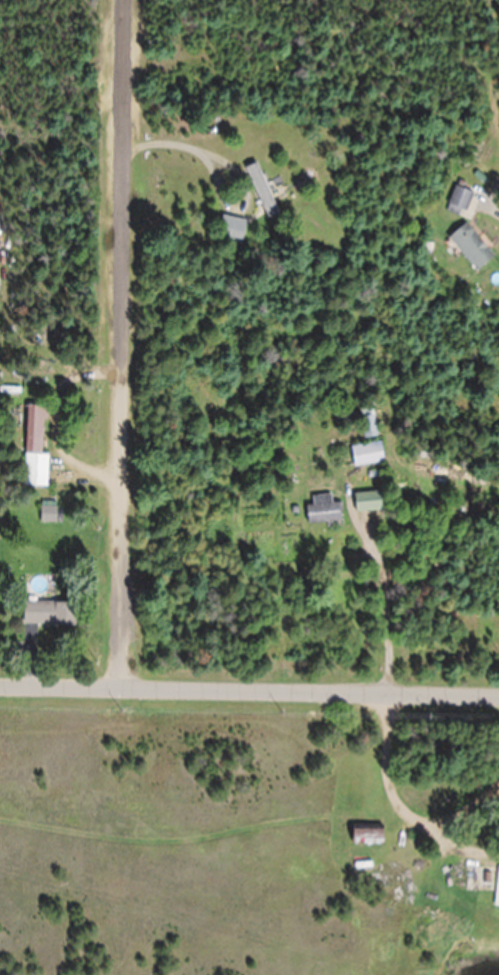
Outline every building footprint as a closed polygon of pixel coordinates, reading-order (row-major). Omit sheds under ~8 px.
[(246,168),(267,219),(278,215),(257,163),(246,168)] [(448,206),(466,212),(472,192),(454,187),(448,206)] [(217,240),(241,245),(246,220),(222,215),(217,240)] [(448,238),(476,272),(493,258),(466,224),(448,238)] [(37,454),(39,419),(45,419),(45,406),(26,405),(23,487),(46,487),(48,454),(37,454)] [(383,462),(380,442),(350,446),(353,466),(383,462)] [(383,491),(353,493),(355,512),(384,510),(383,491)] [(332,495),(312,495),(312,506),(307,506),(307,524),(332,524),(332,495)] [(55,507),(41,508),(41,522),(55,522),(55,507)] [(22,625),(74,625),(74,601),(22,601),(22,625)] [(381,825),(351,825),(351,845),(381,845),(381,825)]
